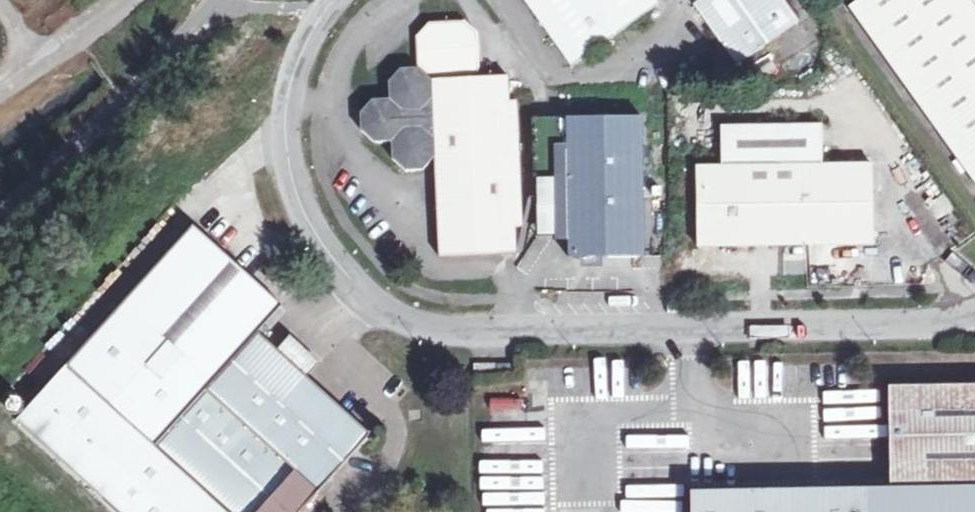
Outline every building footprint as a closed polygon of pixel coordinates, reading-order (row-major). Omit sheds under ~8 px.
[(566,69),(655,6),(651,0),(518,0),(566,69)] [(775,0),(693,0),(686,5),(730,65),(790,21),(775,0)] [(845,11),(974,188),(974,0),(860,0),(845,11)] [(422,143),(505,141),(504,100),(496,100),(495,74),(470,75),(468,40),(454,27),(425,26),(411,37),(411,67),(392,67),(381,78),(381,97),(362,98),(353,107),(363,118),(352,126),(363,137),(381,137),(381,143),(422,143)] [(363,118),(353,107),(351,109),(352,126),(363,118)] [(568,241),(568,258),(646,256),(644,117),(568,119),(569,178),(556,179),(557,241),(568,241)] [(715,123),(715,163),(690,164),(690,246),(868,243),(868,162),(818,162),(817,122),(715,123)] [(422,143),(381,143),(382,156),(392,165),(408,165),(423,151),(424,255),(499,253),(499,223),(508,222),(505,141),(422,143)] [(366,439),(253,334),(278,309),(192,230),(11,422),(108,511),(299,511),(366,439)] [(474,379),(492,379),(491,368),(474,368),(474,379)] [(883,490),(974,489),(974,386),(880,388),(883,490)] [(883,490),(681,493),(681,511),(974,511),(974,489),(883,490)]
